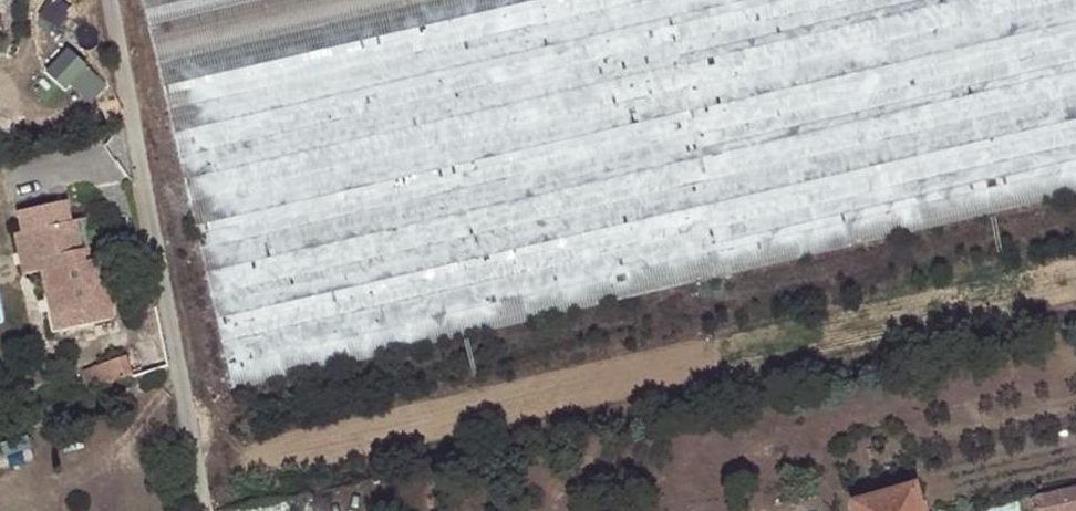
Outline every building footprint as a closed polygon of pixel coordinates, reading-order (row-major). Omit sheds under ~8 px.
[(231,385),(1075,194),(1075,0),(143,0),(231,385)] [(51,87),(68,83),(67,78),(50,80),(51,87)] [(70,96),(68,83),(51,87),(53,99),(70,96)] [(93,310),(110,307),(100,259),(39,270),(52,331),(95,321),(93,310)] [(112,318),(110,307),(93,310),(95,321),(112,318)] [(84,376),(88,390),(131,376),(125,356),(81,370),(84,376)] [(853,501),(855,510),(928,510),(926,502),(920,502),(914,485),(853,501)] [(1035,495),(1038,510),(1075,510),(1075,486),(1035,495)]
